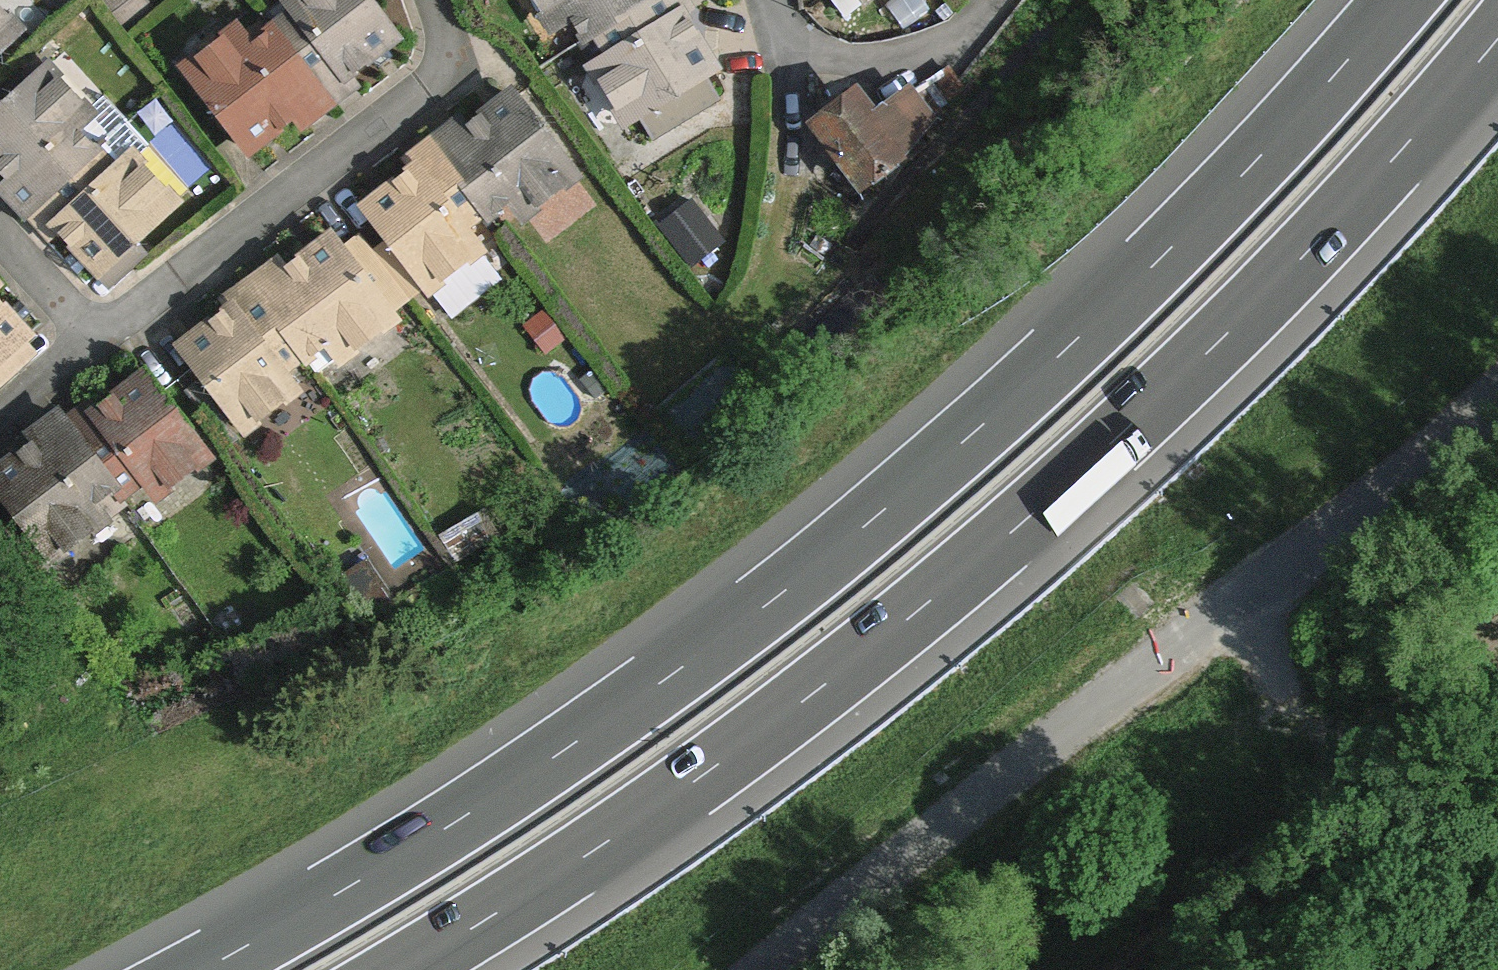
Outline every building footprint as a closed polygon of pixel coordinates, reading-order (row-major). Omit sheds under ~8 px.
[(349,71),(395,33),(370,0),(293,0),(299,8),(275,27),(277,30),(252,49),(238,30),(189,68),(250,147),(297,110),(305,120),(332,100),(331,97),(355,79),(349,71)] [(554,23),(573,11),(588,36),(601,28),(615,51),(596,62),(627,117),(641,108),(701,71),(714,63),(681,11),(692,4),(689,0),(540,0),(554,23)] [(19,30),(0,10),(0,48),(19,30)] [(134,155),(116,172),(96,150),(94,152),(72,129),(90,113),(89,111),(46,65),(0,108),(0,164),(16,181),(8,189),(30,213),(50,234),(60,225),(102,269),(176,201),(136,158),(134,155)] [(715,93),(701,71),(641,108),(655,131),(715,93)] [(876,116),(863,102),(855,107),(844,94),(813,122),(860,183),(893,154),(904,145),(926,112),(907,89),(876,116)] [(511,194),(524,211),(575,171),(515,94),(467,131),(460,121),(434,142),(432,139),(407,159),(415,169),(366,207),(427,285),(476,247),(463,230),(490,210),(511,194)] [(96,150),(126,121),(128,120),(106,95),(89,111),(90,113),(72,129),(94,152),(96,150)] [(149,146),(126,121),(96,150),(116,172),(134,155),(136,158),(149,146)] [(694,196),(664,220),(696,260),(726,235),(694,196)] [(332,341),(341,355),(391,318),(333,236),(283,272),(278,265),(252,284),(227,301),(233,310),(182,345),(239,429),(296,390),(282,370),(306,354),(308,357),(332,341)] [(28,337),(0,307),(0,363),(28,337)] [(157,490),(206,455),(147,374),(97,411),(92,404),(69,421),(64,415),(38,434),(43,441),(0,472),(0,487),(52,557),(101,521),(89,504),(115,484),(121,492),(145,474),(157,490)]
